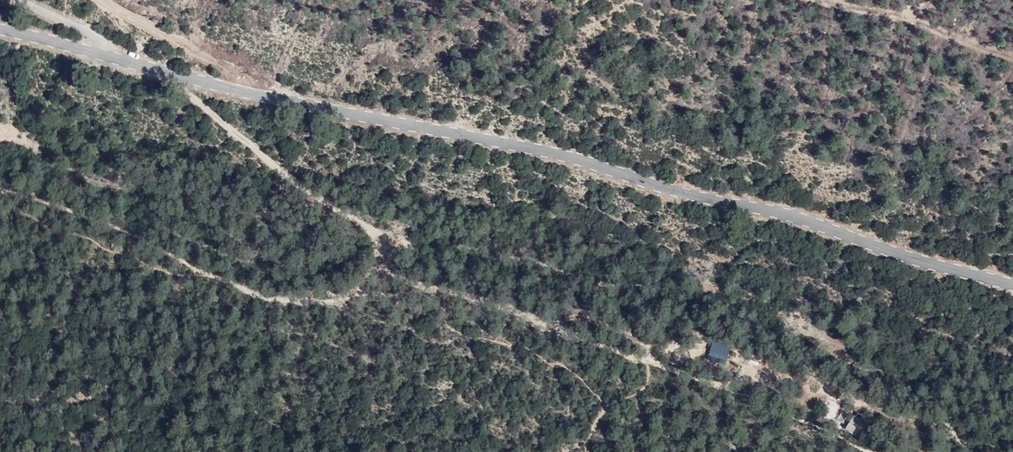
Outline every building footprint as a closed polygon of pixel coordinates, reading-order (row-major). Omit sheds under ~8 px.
[(844,430),(854,436),(859,429),(848,423),(844,430)]
